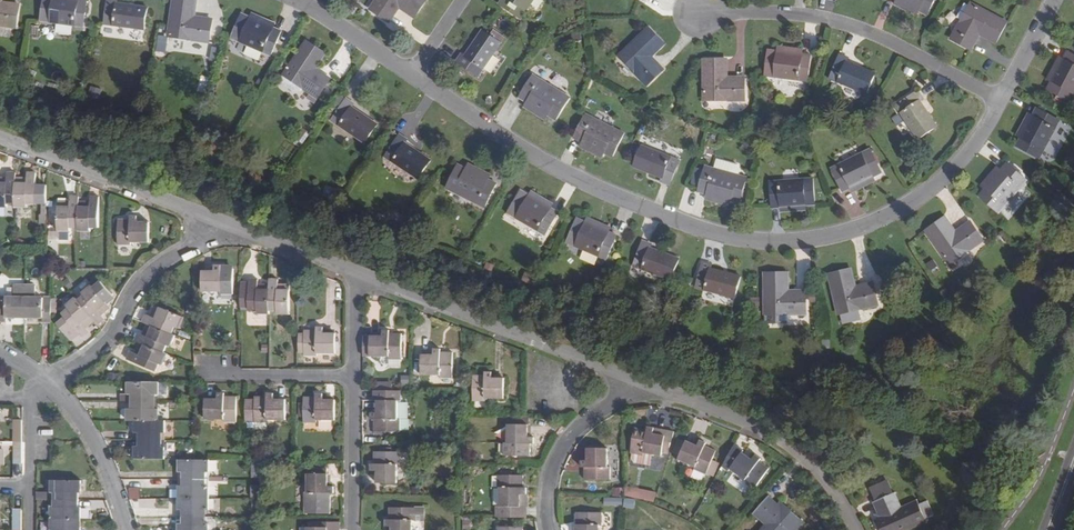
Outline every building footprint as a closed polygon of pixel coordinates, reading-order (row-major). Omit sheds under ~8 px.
[(16,27),(19,5),(1,2),(2,0),(0,0),(0,25),(16,27)] [(41,20),(85,27),(88,2),(79,1),(72,0),(44,0),(41,20)] [(117,0),(108,0),(104,24),(146,30),(149,9),(118,5),(119,0),(117,0)] [(169,35),(209,41),(212,20),(195,17),(197,0),(174,0),(169,35)] [(426,0),(378,0),(371,9),(390,22),(400,7),(415,17),(426,0)] [(499,5),(520,20),(533,0),(502,0),(499,5)] [(921,11),(899,0),(897,0),(894,6),(917,18),(921,11)] [(921,11),(928,15),(936,0),(899,0),(921,11)] [(996,42),(1007,23),(971,4),(952,39),(972,49),(980,34),(996,42)] [(276,23),(252,13),(250,18),(274,29),(276,23)] [(272,55),(282,32),(274,29),(250,18),(241,14),(231,38),(272,55)] [(144,30),(126,28),(124,39),(143,41),(144,30)] [(664,45),(648,29),(619,56),(647,86),(663,70),(651,57),(664,45)] [(462,54),(455,63),(477,77),(502,43),(483,30),(465,55),(462,54)] [(306,42),(285,75),(318,98),(330,79),(315,69),(325,54),(306,42)] [(804,49),(778,46),(777,51),(803,55),(804,49)] [(809,82),(812,56),(803,55),(777,51),(767,50),(764,76),(809,82)] [(1064,59),(1052,82),(1047,91),(1070,103),(1073,94),(1073,54),(1068,51),(1064,59)] [(850,58),(839,54),(829,79),(868,96),(877,74),(848,62),(850,58)] [(1046,79),(1052,82),(1064,59),(1059,56),(1046,79)] [(727,60),(704,60),(704,100),(745,101),(745,78),(727,78),(727,60)] [(557,120),(570,99),(532,75),(519,97),(526,102),(549,116),(557,120)] [(924,99),(918,90),(895,105),(920,140),(938,128),(921,102),(924,99)] [(346,98),(331,120),(366,143),(378,125),(352,108),(354,104),(346,98)] [(545,122),(549,116),(526,102),(523,108),(545,122)] [(1038,108),(1034,116),(1021,139),(1017,148),(1039,159),(1061,120),(1038,108)] [(1016,136),(1021,139),(1034,116),(1028,113),(1016,136)] [(573,137),(582,142),(606,154),(614,157),(625,135),(585,115),(573,137)] [(399,134),(385,156),(420,180),(432,161),(406,144),(408,140),(399,134)] [(602,160),(606,154),(582,142),(579,148),(602,160)] [(671,186),(681,162),(641,146),(633,167),(662,178),(660,182),(671,186)] [(842,193),(850,189),(874,176),(883,171),(872,149),(831,169),(842,193)] [(715,165),(714,169),(739,177),(741,171),(738,166),(722,162),(723,160),(716,158),(714,165),(715,165)] [(492,174),(469,163),(466,169),(488,181),(492,174)] [(1028,179),(1008,163),(1002,171),(985,191),(979,198),(999,214),(1028,179)] [(486,207),(498,185),(488,181),(466,169),(458,165),(447,188),(486,207)] [(996,166),(980,186),(985,191),(1002,171),(996,166)] [(697,191),(706,193),(732,201),(741,203),(748,179),(739,177),(714,169),(704,167),(697,191)] [(16,183),(16,178),(16,173),(7,173),(7,179),(0,179),(0,207),(8,207),(8,204),(15,204),(15,183),(16,183)] [(28,173),(27,179),(16,178),(16,183),(15,183),(15,204),(15,207),(28,207),(28,204),(47,203),(48,185),(36,185),(37,173),(28,173)] [(877,182),(874,176),(850,189),(853,194),(877,182)] [(769,183),(771,208),(780,207),(806,205),(816,204),(814,179),(769,183)] [(546,235),(559,214),(551,209),(529,196),(521,191),(508,212),(546,235)] [(554,204),(532,191),(529,196),(551,209),(554,204)] [(730,207),(732,201),(706,193),(704,200),(730,207)] [(71,231),(72,228),(78,228),(78,206),(79,206),(79,202),(80,196),(70,196),(70,202),(54,202),(54,211),(58,211),(59,231),(71,231)] [(79,206),(78,206),(78,228),(78,231),(91,231),(91,228),(99,228),(100,197),(91,196),(91,201),(79,202),(79,206)] [(807,212),(806,205),(780,207),(780,214),(807,212)] [(131,220),(115,220),(115,228),(118,228),(118,245),(132,245),(131,242),(150,242),(150,222),(138,222),(138,216),(131,216),(131,220)] [(612,228),(588,218),(585,222),(610,233),(612,228)] [(945,218),(927,231),(950,264),(983,241),(970,222),(955,232),(945,218)] [(608,260),(618,237),(610,233),(585,222),(577,219),(567,243),(608,260)] [(653,245),(642,241),(633,266),(673,281),(680,260),(651,249),(653,245)] [(62,258),(54,258),(54,266),(62,266),(62,258)] [(712,265),(702,262),(695,288),(736,299),(742,277),(711,269),(712,265)] [(220,294),(234,294),(234,269),(223,269),(223,265),(214,265),(215,271),(203,271),(202,291),(205,291),(205,302),(212,303),(212,291),(220,291),(220,294)] [(852,270),(829,275),(838,315),(878,305),(873,284),(856,288),(852,270)] [(788,274),(765,274),(766,314),(805,314),(805,292),(788,292),(788,274)] [(83,294),(85,296),(79,301),(95,321),(99,325),(105,319),(102,315),(111,308),(106,302),(114,295),(101,279),(83,294)] [(257,314),(270,314),(270,311),(270,285),(258,285),(258,279),(249,279),(249,283),(241,283),(241,303),(249,303),(249,310),(257,310),(257,314)] [(270,279),(270,285),(270,311),(276,310),(276,314),(290,313),(290,285),(278,285),(278,280),(270,279)] [(37,298),(37,285),(25,286),(25,317),(43,317),(44,321),(52,322),(52,298),(37,298)] [(7,321),(7,317),(25,317),(25,286),(15,286),(15,298),(0,298),(0,321),(7,321)] [(90,332),(87,328),(95,321),(79,301),(77,299),(67,307),(69,309),(63,315),(82,338),(90,332)] [(152,326),(153,325),(172,333),(175,326),(178,328),(183,316),(156,305),(152,316),(147,314),(143,322),(147,324),(152,326)] [(153,325),(152,326),(147,324),(143,334),(139,333),(135,341),(139,343),(144,345),(145,344),(164,352),(167,345),(170,347),(175,335),(172,333),(153,325)] [(305,356),(318,356),(318,353),(336,354),(336,334),(324,334),(324,327),(317,327),(317,331),(305,331),(305,344),(300,344),(300,349),(304,350),(305,356)] [(388,359),(403,360),(402,334),(390,334),(391,330),(382,330),(382,337),(370,337),(370,356),(388,357),(388,359)] [(194,337),(180,331),(179,336),(192,342),(194,337)] [(163,365),(168,353),(164,352),(145,344),(144,345),(139,343),(135,353),(131,351),(128,360),(156,372),(160,364),(163,365)] [(439,378),(453,378),(454,353),(441,353),(441,349),(434,349),(433,355),(421,355),(421,375),(439,375),(439,378)] [(485,372),(485,376),(473,376),(473,401),(486,401),(486,398),(505,398),(505,378),(493,378),(492,372),(485,372)] [(159,395),(159,383),(128,382),(128,395),(132,395),(132,402),(155,402),(155,395),(159,395)] [(378,435),(392,435),(392,431),(400,432),(400,418),(398,418),(398,400),(402,400),(402,389),(392,389),(377,389),(373,389),(373,400),(378,400),(378,411),(372,411),(372,419),(375,419),(375,431),(378,431),(378,435)] [(224,422),(237,423),(237,397),(225,397),(225,393),(218,393),(218,400),(206,400),(206,420),(223,420),(224,422)] [(255,397),(255,400),(246,400),(245,422),(268,423),(268,420),(287,420),(287,400),(274,400),(274,393),(267,393),(267,397),(255,397)] [(318,423),(318,420),(336,420),(336,400),(324,400),(324,394),(316,394),(317,398),(304,398),(304,403),(299,404),(299,417),(304,417),(304,423),(318,423)] [(159,409),(155,409),(155,402),(132,402),(132,409),(128,409),(128,421),(135,421),(159,421),(159,409)] [(14,420),(14,443),(23,442),(23,421),(14,420)] [(139,433),(139,439),(162,440),(162,434),(166,434),(165,421),(159,421),(135,421),(135,433),(139,433)] [(509,443),(506,443),(506,456),(531,457),(531,445),(534,445),(534,437),(528,437),(528,424),(509,424),(509,443)] [(649,426),(648,429),(636,426),(629,450),(631,450),(641,453),(642,451),(653,454),(660,457),(662,457),(663,453),(668,454),(674,434),(655,428),(649,426)] [(162,447),(162,440),(139,439),(139,447),(135,447),(135,459),(165,460),(165,447),(162,447)] [(694,469),(706,474),(716,452),(705,447),(706,444),(700,441),(697,446),(686,442),(678,460),(695,467),(694,469)] [(22,464),(23,442),(14,443),(13,464),(22,464)] [(581,468),(585,468),(585,480),(610,480),(610,467),(608,467),(608,449),(588,449),(588,461),(581,461),(581,468)] [(653,454),(642,451),(641,453),(631,450),(629,455),(632,460),(649,465),(653,454)] [(377,484),(397,484),(397,465),(400,466),(400,452),(375,452),(375,464),(372,464),(372,472),(377,471),(377,484)] [(744,482),(754,490),(769,470),(759,462),(761,459),(756,455),(752,460),(742,453),(730,469),(745,479),(744,482)] [(179,472),(184,472),(184,479),(206,480),(206,473),(209,473),(209,460),(195,460),(179,460),(179,472)] [(308,493),(331,494),(334,494),(334,487),(328,486),(328,474),(327,474),(328,470),(309,470),(308,493)] [(527,517),(527,488),(523,488),(523,475),(499,475),(498,488),(500,488),(501,506),(498,506),(498,517),(527,517)] [(206,486),(206,480),(184,479),(183,486),(179,486),(179,498),(209,499),(209,486),(206,486)] [(51,493),(54,494),(54,501),(79,500),(79,494),(82,494),(82,480),(52,480),(51,493)] [(872,497),(890,493),(887,481),(869,485),(872,497)] [(130,498),(140,499),(141,487),(130,487),(130,498)] [(623,496),(623,487),(613,488),(613,497),(623,496)] [(305,514),(331,515),(331,494),(308,493),(305,493),(305,514)] [(927,522),(925,518),(933,514),(927,501),(919,505),(917,501),(902,508),(895,494),(874,503),(881,520),(877,521),(881,529),(910,529),(927,522)] [(654,506),(657,498),(651,495),(648,505),(654,506)] [(759,529),(798,529),(804,523),(786,507),(784,509),(769,496),(752,515),(764,524),(759,529)] [(179,510),(183,510),(183,517),(206,518),(206,511),(209,511),(209,499),(179,498),(179,510)] [(614,506),(623,506),(623,498),(615,498),(614,506)] [(625,498),(623,498),(623,506),(632,506),(632,501),(632,498),(625,498)] [(51,507),(51,519),(82,519),(82,507),(79,507),(79,500),(54,501),(54,507),(51,507)] [(415,508),(390,508),(390,520),(387,520),(387,528),(393,527),(393,529),(412,529),(412,521),(415,520),(415,508)] [(22,509),(13,509),(13,529),(22,529),(22,509)] [(602,513),(576,513),(577,525),(572,525),(572,529),(599,529),(599,526),(602,526),(602,513)] [(178,524),(178,529),(209,529),(209,524),(206,524),(206,518),(183,517),(183,524),(178,524)] [(82,519),(51,519),(51,529),(82,529),(82,519)]
